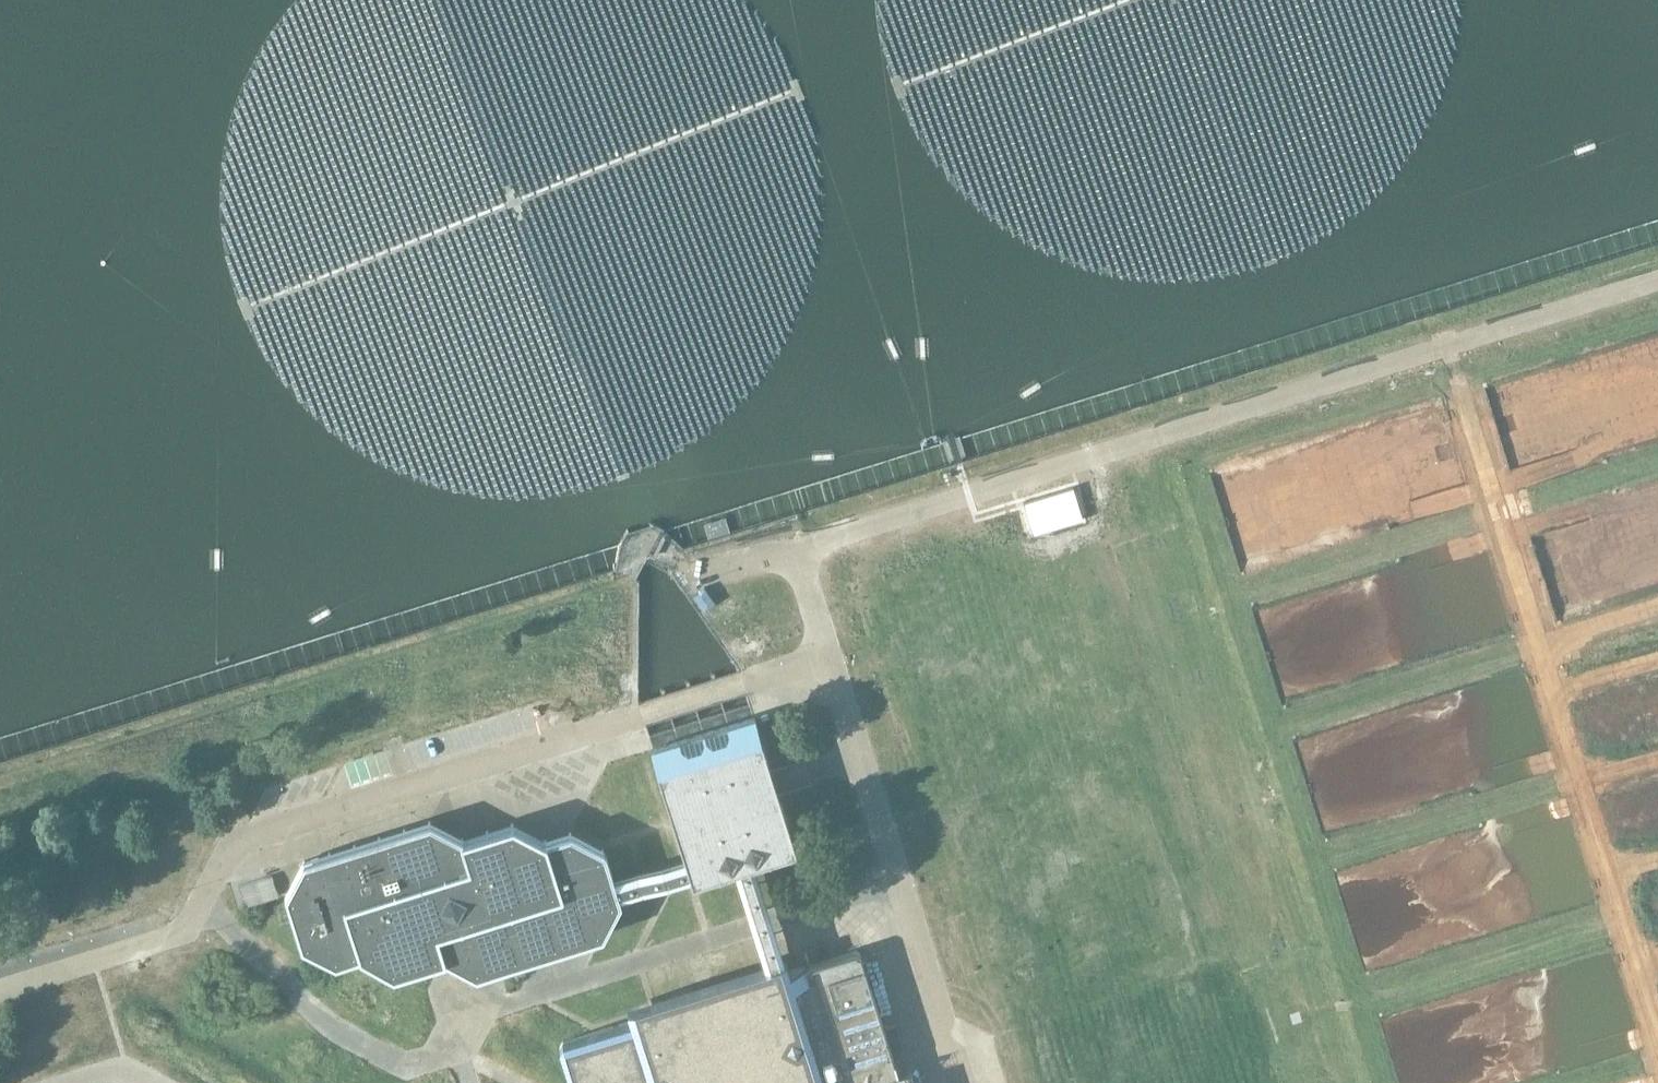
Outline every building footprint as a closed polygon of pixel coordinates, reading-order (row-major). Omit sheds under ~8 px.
[(651,749),(687,862),(692,879),(795,847),(754,717),(651,749)] [(429,826),(406,833),(306,864),(290,894),(305,942),(341,961),(360,955),(394,972),(443,956),(476,974),(501,966),(500,962),(599,930),(615,900),(600,853),(570,836),(545,844),(544,842),(512,824),(461,840),(429,826)] [(238,907),(274,896),(268,877),(233,887),(238,907)] [(860,953),(855,950),(563,1041),(560,1047),(571,1082),(901,1082),(860,953)]
